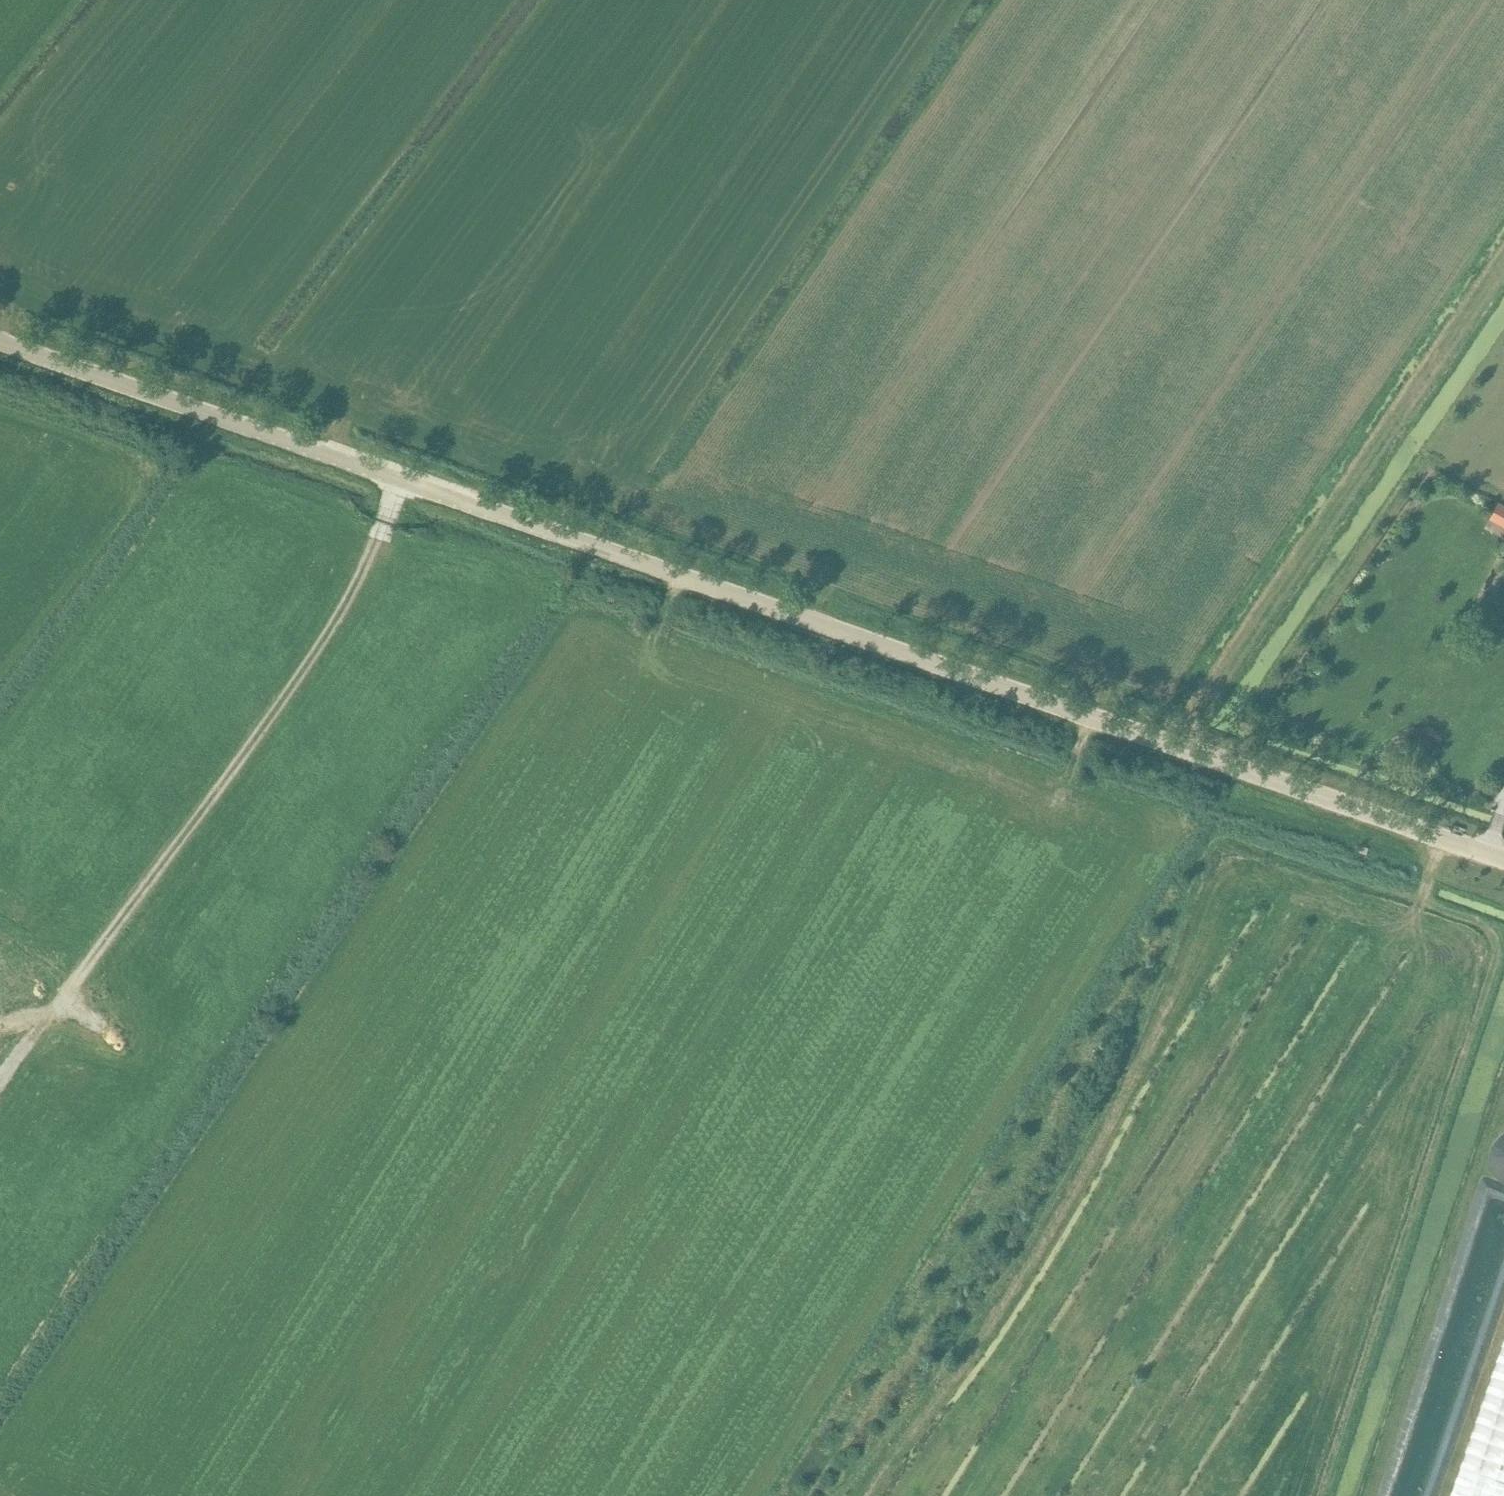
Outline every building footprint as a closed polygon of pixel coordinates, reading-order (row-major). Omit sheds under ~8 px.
[(1496,503),(1490,516),(1503,523),(1503,507),(1496,503)] [(1451,1495),(1503,1495),(1503,1342),(1451,1495)]
